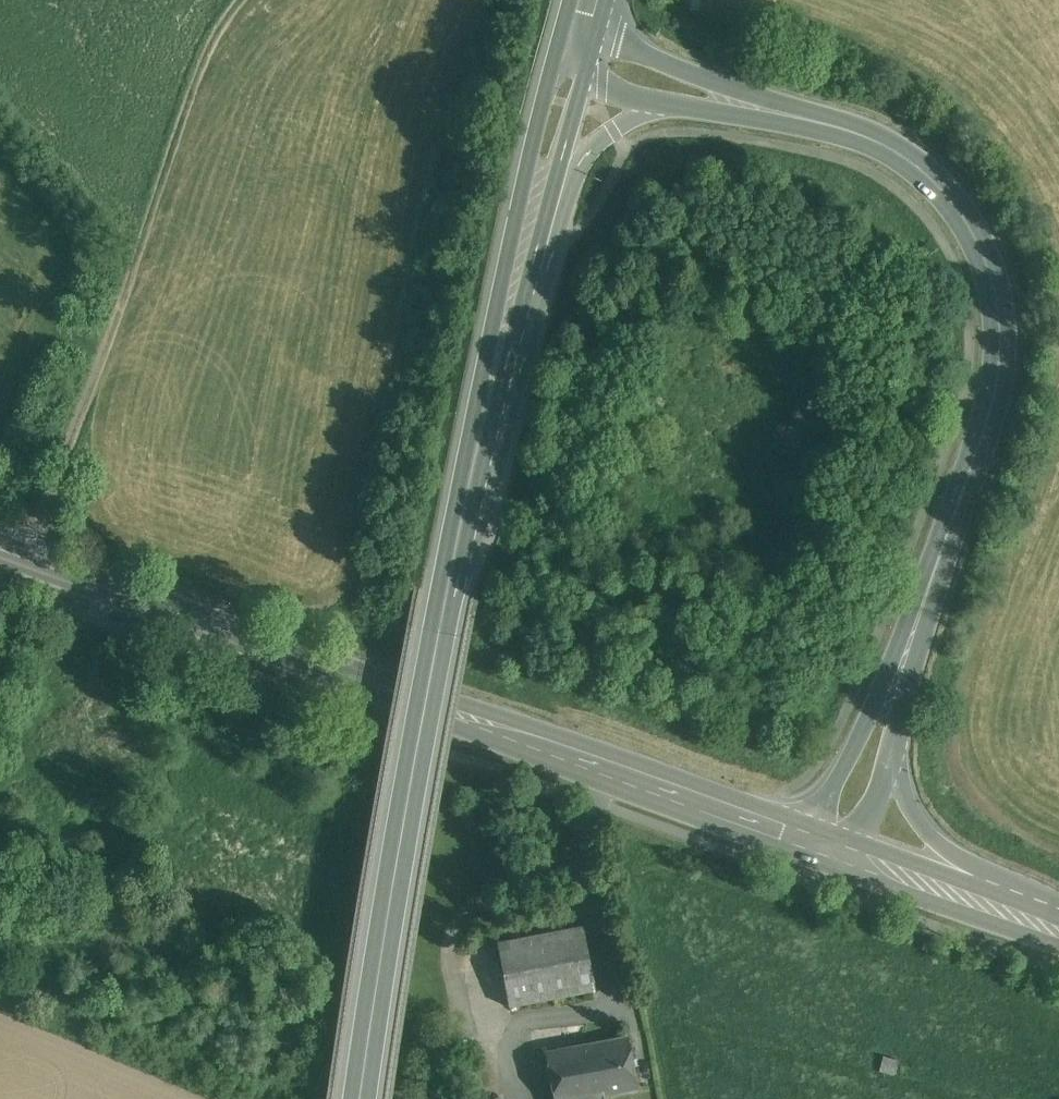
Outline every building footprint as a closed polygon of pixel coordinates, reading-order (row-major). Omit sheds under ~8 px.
[(583,925),(516,938),(529,1005),(596,991),(583,925)] [(516,938),(496,942),(509,1009),(529,1005),(516,938)] [(627,1036),(596,1042),(606,1095),(637,1089),(627,1036)] [(545,1052),(554,1098),(583,1098),(602,1096),(606,1095),(596,1042),(545,1052)] [(899,1060),(883,1056),(880,1070),(895,1074),(899,1060)]
